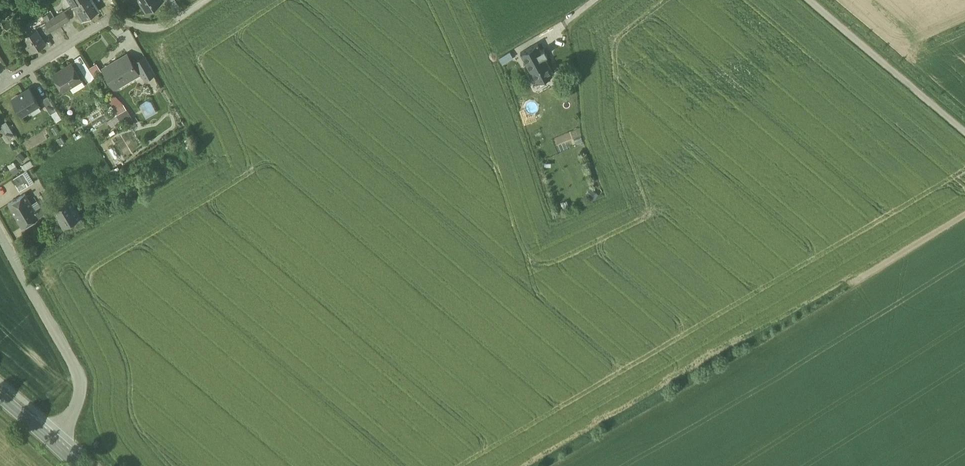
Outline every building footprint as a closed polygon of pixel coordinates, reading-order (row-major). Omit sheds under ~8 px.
[(73,6),(82,21),(99,11),(92,0),(82,0),(73,6)] [(147,11),(161,2),(162,1),(161,0),(139,0),(147,11)] [(64,11),(55,17),(61,26),(70,20),(64,11)] [(55,17),(45,23),(51,32),(61,26),(55,17)] [(37,28),(21,38),(30,54),(47,43),(37,28)] [(538,44),(521,53),(537,82),(553,73),(544,56),(546,54),(544,49),(541,51),(538,44)] [(84,73),(90,70),(81,56),(81,55),(75,59),(76,61),(84,73)] [(128,55),(103,69),(114,88),(139,74),(139,73),(133,63),(128,55)] [(145,56),(133,63),(139,73),(151,66),(145,56)] [(95,74),(101,69),(96,62),(89,68),(95,74)] [(72,63),(54,74),(64,91),(82,80),(72,63)] [(532,86),(523,91),(525,96),(534,91),(532,86)] [(31,91),(25,94),(24,93),(13,100),(22,115),(39,104),(31,91)] [(128,128),(137,121),(117,94),(108,101),(128,128)] [(57,110),(48,96),(42,99),(51,114),(57,110)] [(141,104),(148,116),(156,112),(149,100),(141,104)] [(15,136),(7,121),(1,125),(10,139),(15,136)] [(35,181),(39,178),(31,167),(28,170),(35,181)] [(24,172),(13,179),(20,191),(31,184),(24,172)] [(26,193),(9,203),(23,227),(40,217),(39,217),(47,212),(43,206),(35,210),(26,193)] [(71,199),(54,208),(60,218),(59,218),(64,227),(81,216),(71,199)] [(81,216),(64,227),(68,233),(85,222),(81,216)]
